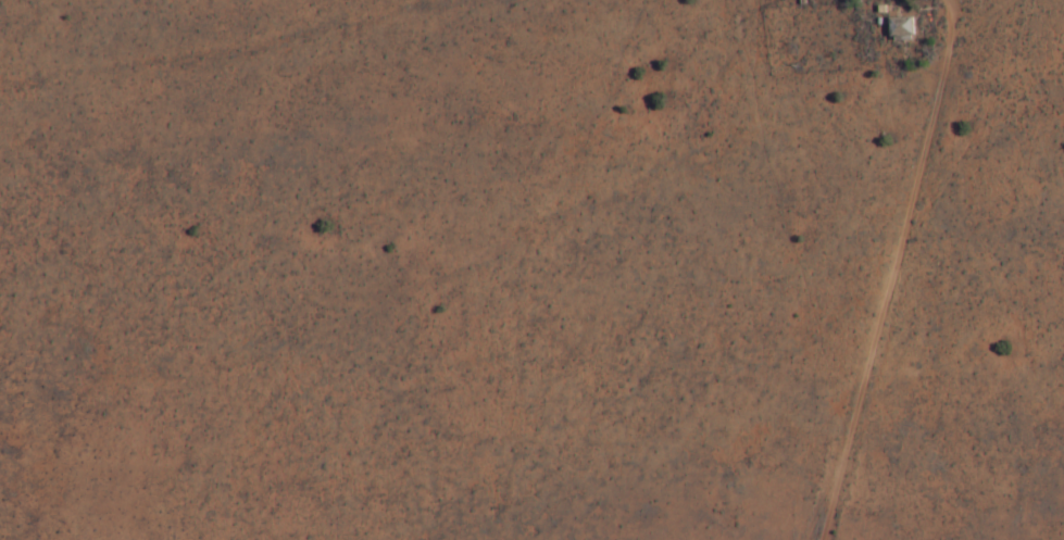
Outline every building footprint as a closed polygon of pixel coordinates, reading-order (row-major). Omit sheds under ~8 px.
[(893,34),(923,34),(923,15),(893,15),(893,34)]
